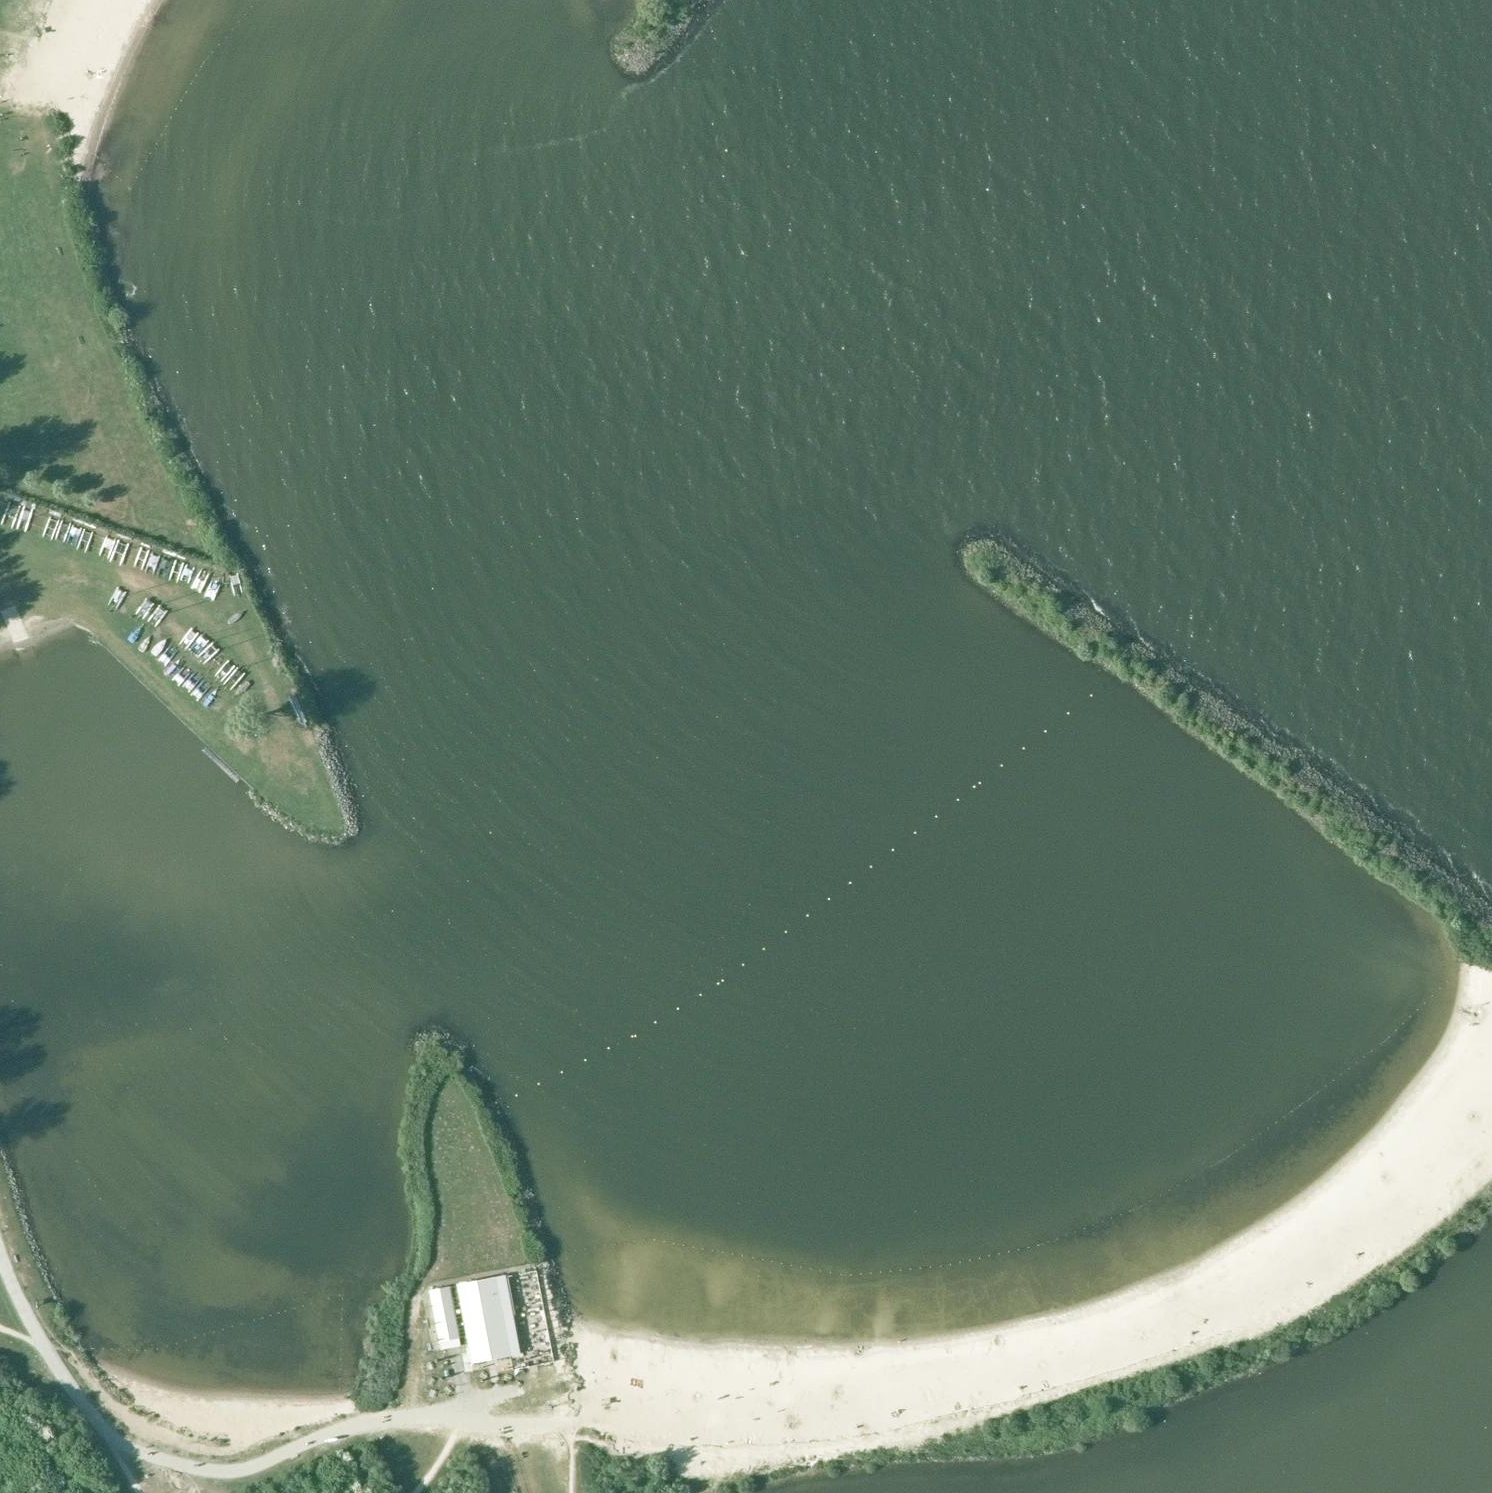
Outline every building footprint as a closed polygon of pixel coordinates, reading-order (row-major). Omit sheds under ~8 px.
[(460,1285),(472,1364),(511,1358),(500,1279),(460,1285)] [(432,1286),(438,1337),(457,1335),(451,1284),(432,1286)]
